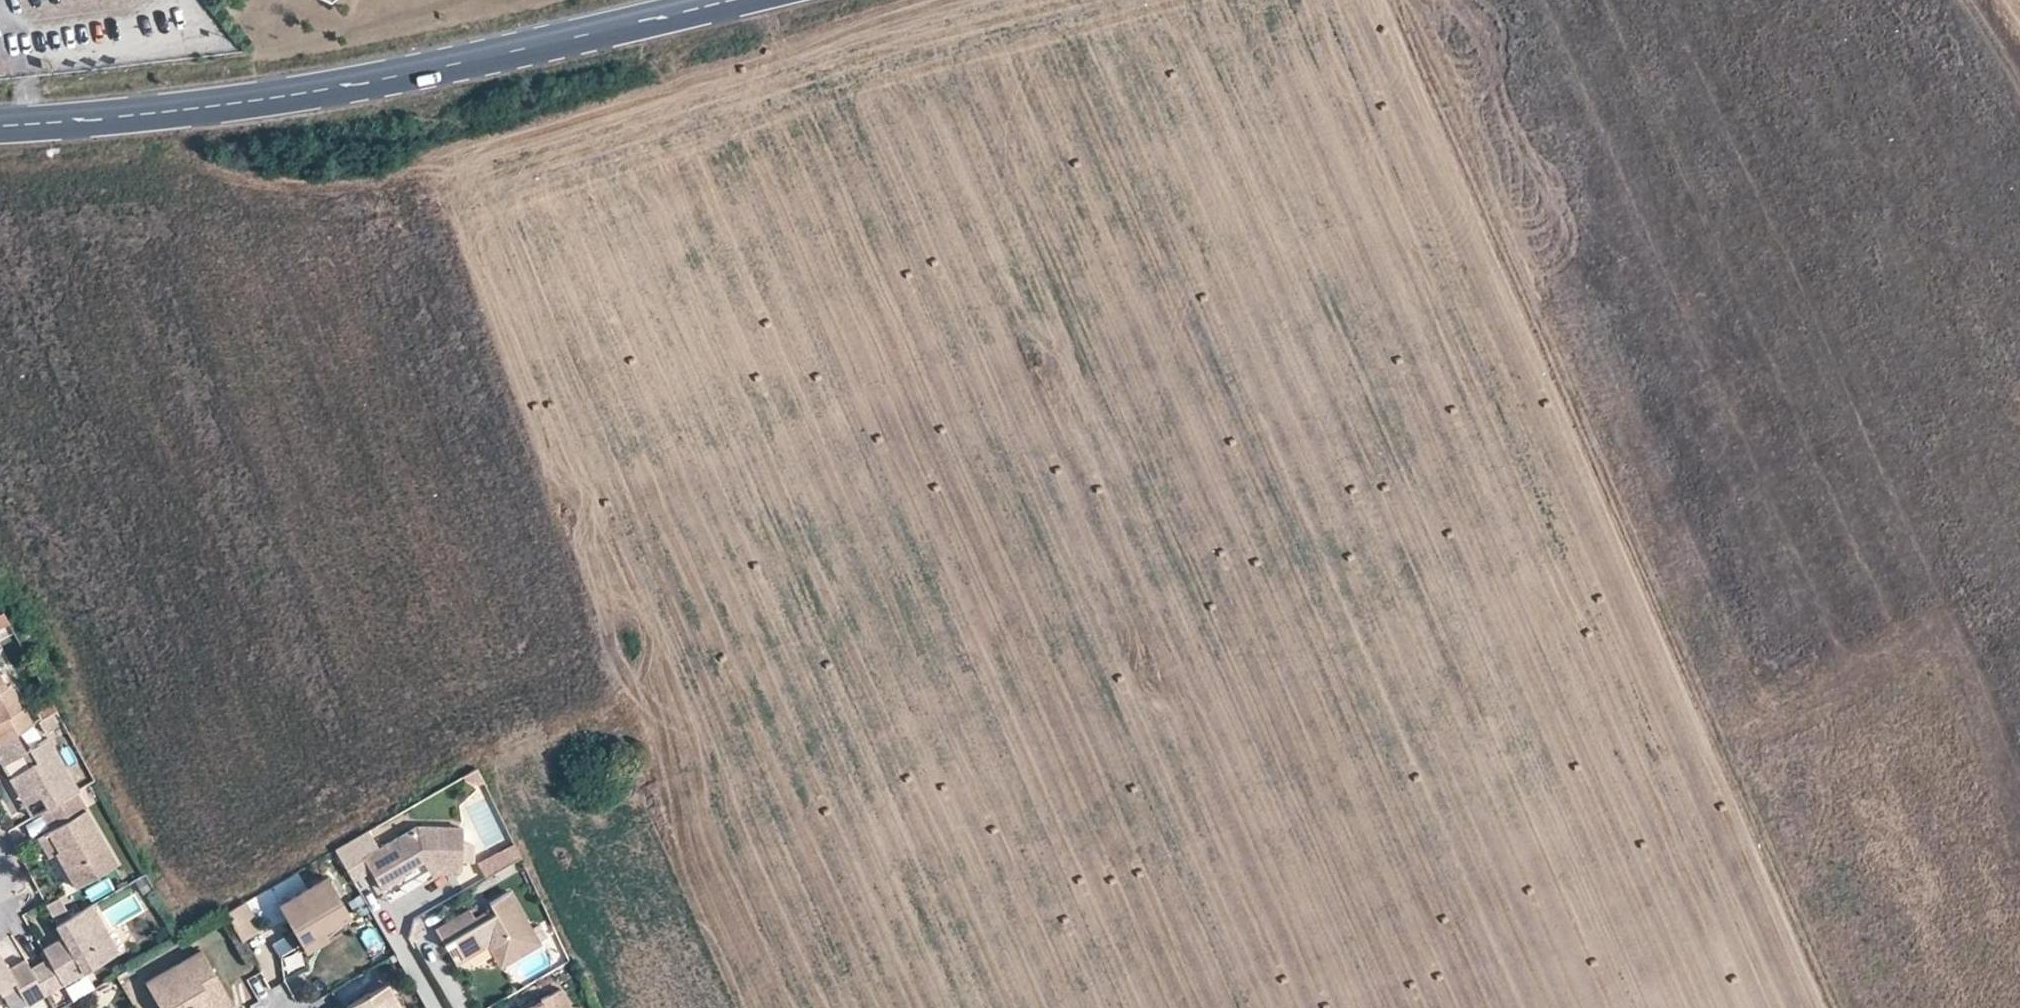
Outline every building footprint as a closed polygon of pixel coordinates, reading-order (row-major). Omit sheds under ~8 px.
[(12,735),(31,724),(7,682),(1,685),(0,682),(0,742),(12,735)] [(21,751),(12,735),(0,742),(0,763),(21,751)] [(45,809),(72,792),(76,790),(46,737),(25,749),(32,760),(6,775),(17,793),(31,785),(38,796),(45,809)] [(6,775),(32,760),(25,749),(21,751),(0,763),(0,764),(6,775)] [(17,793),(23,805),(38,796),(31,785),(17,793)] [(54,852),(73,886),(112,863),(72,792),(45,809),(37,813),(47,830),(43,832),(54,852)] [(361,832),(329,851),(349,884),(366,874),(377,892),(400,878),(398,875),(419,863),(423,871),(458,870),(458,863),(469,863),(469,846),(458,846),(458,830),(412,829),(374,852),(361,832)] [(44,857),(54,852),(43,832),(33,838),(44,857)] [(473,867),(481,879),(516,858),(509,845),(473,867)] [(276,907),(298,945),(336,923),(346,917),(324,879),(276,907)] [(450,943),(458,957),(461,958),(485,943),(493,959),(512,948),(516,954),(536,943),(506,892),(487,903),(488,906),(483,910),(487,916),(474,923),(470,916),(467,909),(433,929),(444,946),(450,943)] [(29,968),(43,994),(117,952),(89,903),(53,924),(61,938),(63,943),(58,946),(56,941),(40,949),(46,959),(29,968)] [(257,931),(241,903),(222,915),(239,942),(257,931)] [(470,916),(474,923),(487,916),(483,910),(470,916)] [(415,940),(420,925),(416,918),(413,921),(406,941),(409,944),(415,940)] [(298,945),(302,953),(327,939),(325,936),(339,928),(336,923),(298,945)] [(493,959),(497,966),(516,954),(512,948),(493,959)] [(207,1003),(209,1007),(228,1007),(230,1007),(198,951),(140,985),(154,1007),(198,1007),(207,1003)] [(0,959),(0,987),(9,982),(13,988),(23,1005),(43,994),(29,968),(23,957),(5,967),(0,959)] [(72,1001),(95,991),(90,978),(67,988),(72,1001)] [(9,982),(0,987),(0,995),(13,988),(9,982)] [(382,985),(344,1007),(396,1007),(382,985)] [(556,991),(537,1001),(538,1004),(530,1007),(565,1007),(556,991)]
